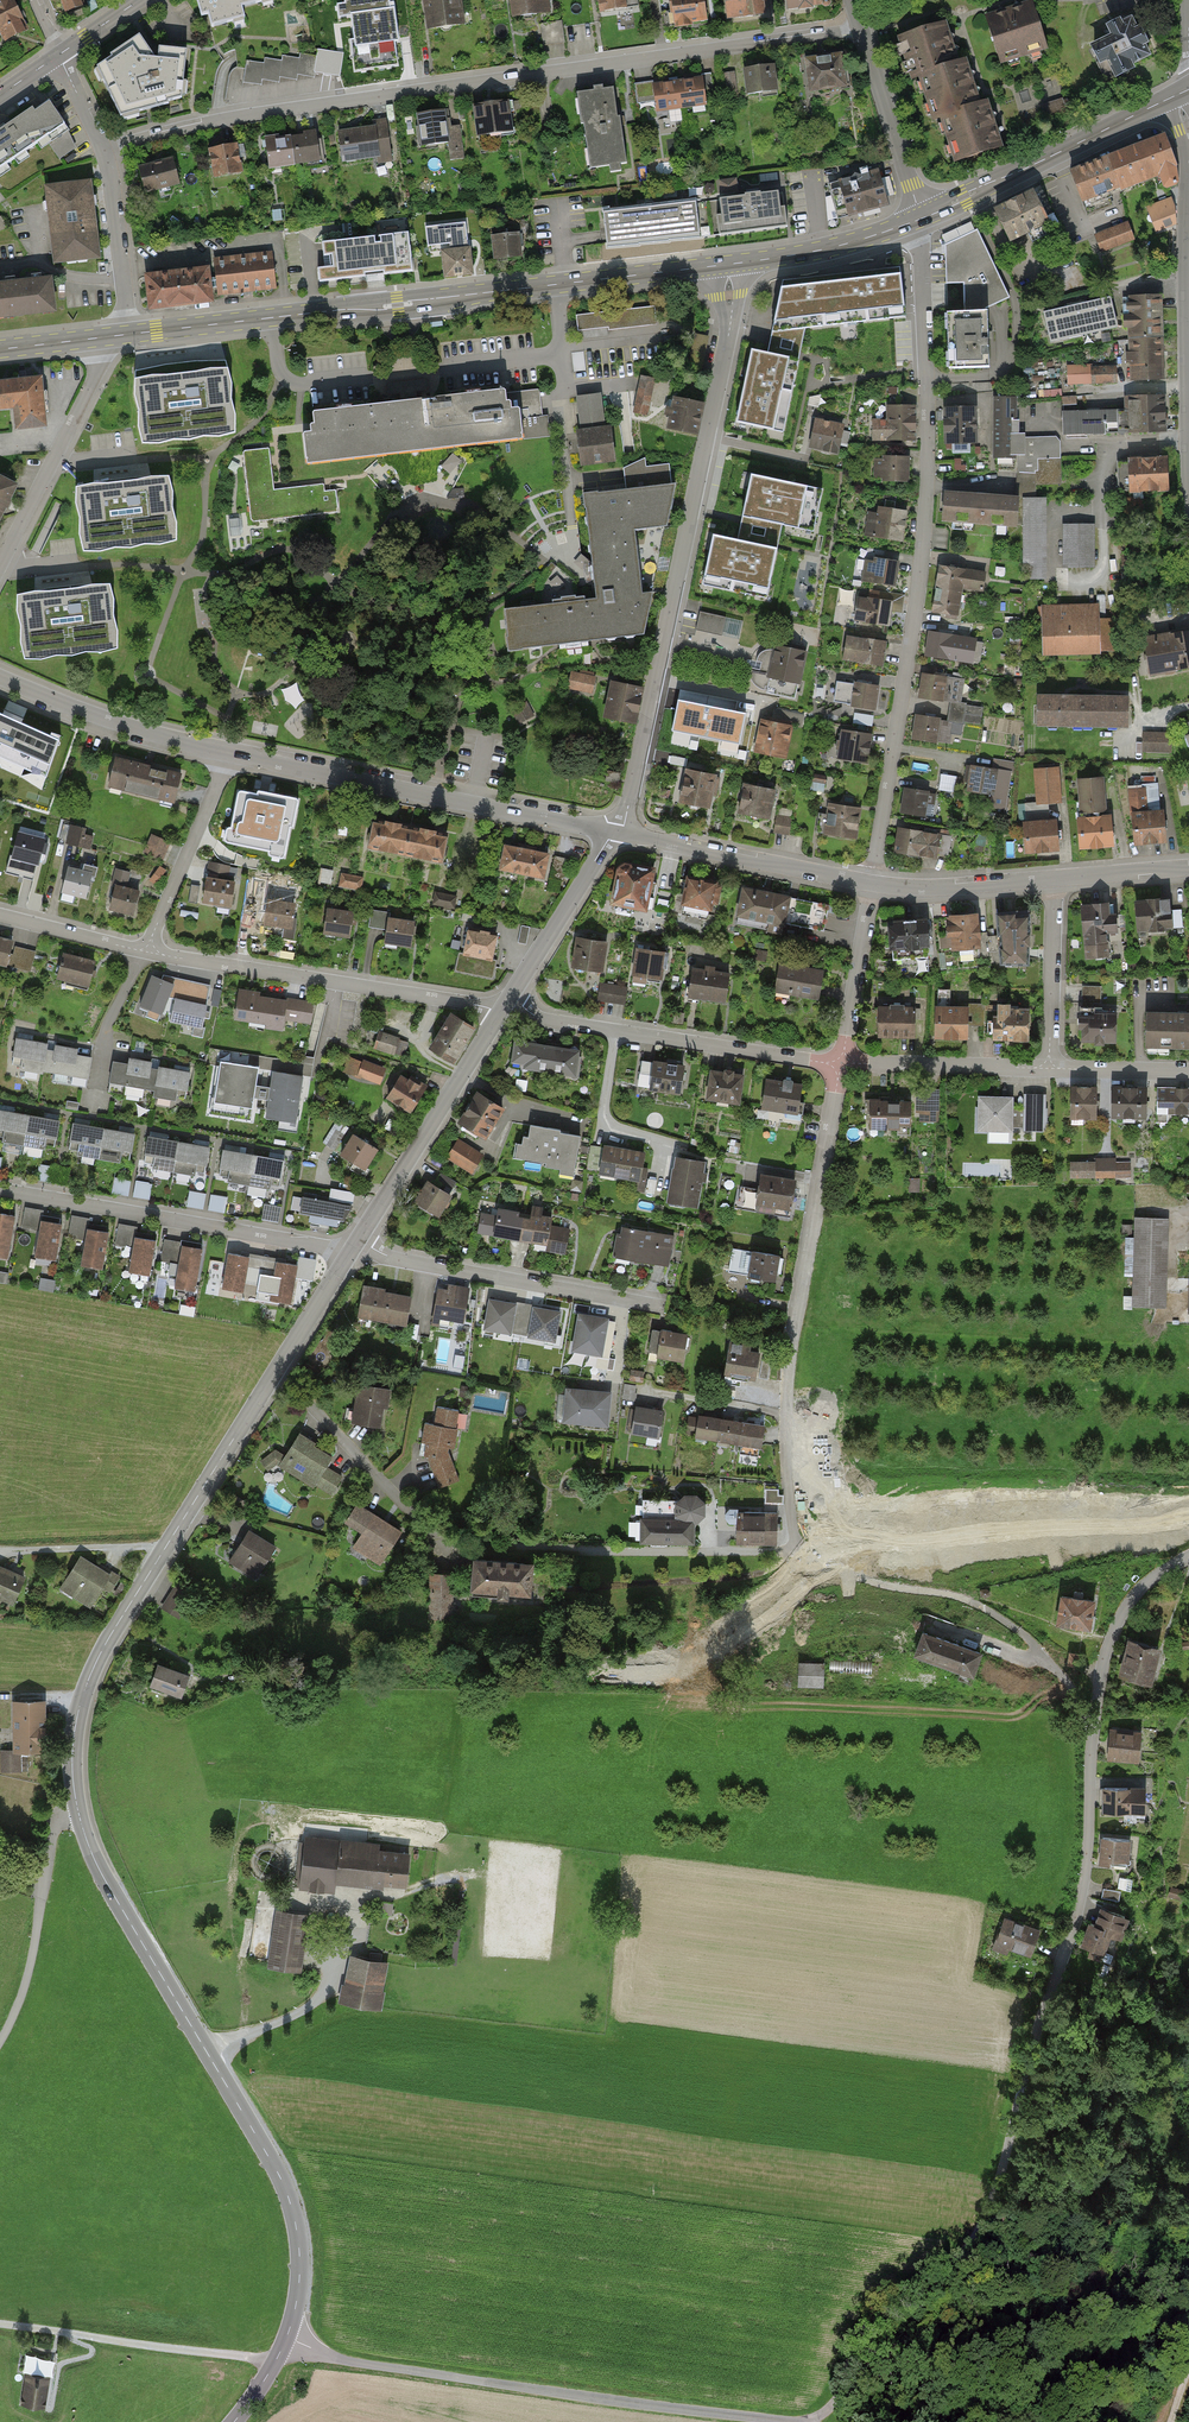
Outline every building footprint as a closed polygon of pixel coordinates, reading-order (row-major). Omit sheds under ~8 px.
[(14,9),(10,0),(0,0),(0,16),(14,9)] [(65,13),(87,6),(85,0),(60,0),(65,13)] [(240,8),(267,0),(195,0),(200,17),(205,15),(210,28),(243,18),(240,8)] [(345,2),(353,64),(373,62),(374,69),(379,68),(378,61),(397,58),(394,37),(398,36),(394,3),(390,4),(389,0),(357,0),(345,2)] [(421,1),(426,32),(464,26),(460,0),(431,0),(421,1)] [(512,19),(547,14),(545,0),(509,0),(512,19)] [(598,15),(626,11),(624,0),(596,0),(598,15)] [(703,0),(668,0),(673,29),(707,24),(703,0)] [(726,24),(765,18),(762,0),(723,0),(726,24)] [(788,15),(825,9),(823,0),(786,0),(788,15)] [(1031,2),(984,16),(999,65),(1046,51),(1031,2)] [(14,9),(0,16),(0,30),(1,30),(7,40),(26,30),(14,9)] [(1132,19),(1089,39),(1108,81),(1151,60),(1132,19)] [(561,21),(542,24),(545,45),(565,42),(561,21)] [(913,77),(920,75),(935,120),(942,118),(956,160),(1000,146),(993,123),(987,105),(981,106),(973,83),(966,60),(956,63),(949,42),(943,24),(900,38),(913,77)] [(139,36),(94,68),(119,120),(180,99),(186,52),(155,49),(154,59),(139,36)] [(246,59),(243,82),(262,85),(262,79),(280,82),(281,77),(297,79),(298,75),(314,77),(315,72),(341,76),(345,52),(318,48),(317,55),(300,52),(299,57),(284,54),(283,59),(265,56),(265,62),(246,59)] [(842,58),(804,63),(809,95),(847,89),(842,58)] [(773,68),(743,72),(746,98),(777,94),(773,68)] [(701,79),(676,83),(681,112),(705,108),(701,79)] [(676,83),(652,87),(656,115),(681,112),(676,83)] [(624,166),(614,90),(576,95),(587,171),(624,166)] [(0,131),(0,176),(49,143),(67,131),(45,100),(2,129),(0,131)] [(508,101),(472,106),(477,136),(513,131),(508,101)] [(444,109),(416,114),(421,148),(447,144),(449,160),(465,157),(460,125),(447,126),(444,109)] [(374,128),(337,133),(341,164),(378,159),(379,167),(393,165),(386,120),(373,122),(374,128)] [(67,131),(49,143),(59,158),(75,147),(67,131)] [(313,132),(289,136),(293,168),(318,164),(313,132)] [(1149,141),(1108,157),(1120,188),(1158,173),(1165,187),(1178,181),(1176,164),(1165,135),(1149,141)] [(289,136),(264,139),(268,171),(293,168),(289,136)] [(236,145),(207,151),(214,181),(242,174),(236,145)] [(1120,188),(1108,157),(1089,164),(1070,172),(1082,203),(1084,202),(1089,214),(1109,206),(1104,194),(1120,188)] [(170,159),(137,169),(145,195),(178,186),(170,159)] [(880,172),(830,186),(839,219),(890,205),(880,172)] [(735,180),(721,182),(722,193),(736,191),(735,180)] [(98,261),(89,183),(43,188),(53,267),(98,261)] [(695,203),(699,235),(699,239),(787,228),(783,191),(761,193),(761,191),(753,192),(744,193),(744,195),(695,201),(695,203)] [(1014,201),(994,211),(1011,244),(1049,225),(1032,192),(1014,201)] [(1172,197),(1145,206),(1155,233),(1176,225),(1175,206),(1172,197)] [(695,203),(602,214),(605,235),(606,246),(699,235),(695,203)] [(440,252),(469,248),(466,222),(426,227),(428,246),(429,246),(430,253),(440,252)] [(1129,222),(1094,235),(1101,253),(1136,240),(1129,222)] [(961,237),(945,244),(947,313),(988,312),(988,308),(1009,298),(977,229),(961,237)] [(318,268),(319,281),(375,275),(413,271),(408,233),(322,242),(324,256),(330,255),(331,267),(318,268)] [(519,233),(489,237),(492,263),(522,259),(519,233)] [(469,248),(440,252),(443,280),(473,276),(470,248),(469,248)] [(270,254),(212,260),(216,298),(274,292),(270,254)] [(209,264),(144,271),(148,308),(213,301),(209,264)] [(782,280),(781,287),(772,333),(906,317),(905,308),(901,274),(900,267),(782,280)] [(47,278),(0,284),(0,288),(4,320),(52,314),(47,278)] [(1163,339),(1162,296),(1127,297),(1128,340),(1163,339)] [(1110,298),(1043,313),(1050,344),(1117,329),(1110,298)] [(655,306),(576,314),(578,331),(657,322),(655,306)] [(988,312),(947,313),(948,340),(949,369),(989,368),(988,312)] [(1163,339),(1128,340),(1129,382),(1164,381),(1163,339)] [(799,360),(752,350),(747,371),(757,374),(755,384),(745,382),(738,414),(754,417),(752,425),(767,428),(768,421),(785,425),(799,360)] [(136,371),(143,441),(235,432),(226,361),(195,365),(136,371)] [(1117,366),(1090,367),(1092,385),(1118,384),(1117,366)] [(656,380),(640,377),(632,415),(648,418),(656,380)] [(14,409),(16,430),(46,427),(39,378),(11,382),(0,383),(0,410),(14,409)] [(302,434),(305,466),(546,438),(541,390),(408,405),(310,417),(312,433),(302,434)] [(610,426),(605,427),(601,396),(590,397),(577,399),(581,430),(577,430),(582,464),(614,460),(610,426)] [(1166,434),(1165,397),(1126,399),(1128,436),(1166,434)] [(1019,398),(992,399),(993,461),(1000,461),(1000,474),(1015,473),(1015,496),(1036,495),(1036,487),(1060,487),(1060,438),(1019,438),(1019,398)] [(697,437),(703,406),(671,400),(665,431),(697,437)] [(915,408),(887,408),(887,421),(872,421),(872,445),(916,444),(915,408)] [(976,408),(946,409),(946,445),(977,444),(976,408)] [(1117,411),(1062,412),(1063,438),(1118,436),(1117,411)] [(843,426),(817,420),(811,447),(837,452),(843,426)] [(242,452),(250,522),(337,513),(334,485),(273,492),(268,449),(242,452)] [(454,450),(442,462),(450,470),(462,457),(454,450)] [(908,481),(908,458),(876,458),(875,481),(908,481)] [(625,492),(582,495),(592,574),(595,600),(502,611),(508,653),(642,637),(652,593),(641,594),(634,532),(664,529),(673,486),(670,486),(669,466),(645,468),(644,460),(623,470),(625,492)] [(1167,460),(1127,461),(1129,496),(1169,494),(1167,460)] [(757,492),(748,490),(742,516),(782,525),(795,527),(796,520),(815,524),(823,489),(760,475),(757,492)] [(16,486),(0,479),(0,518),(7,504),(16,486)] [(72,490),(80,556),(175,544),(167,479),(72,490)] [(944,494),(942,520),(1017,525),(1019,499),(944,494)] [(1045,500),(1022,500),(1023,581),(1046,581),(1045,500)] [(902,545),(906,513),(878,509),(877,516),(866,514),(864,534),(874,535),(874,541),(902,545)] [(243,512),(227,513),(228,530),(244,529),(243,512)] [(782,525),(742,516),(737,540),(777,548),(782,525)] [(1094,527),(1062,527),(1062,570),(1094,570),(1094,527)] [(711,550),(706,571),(714,573),(711,586),(758,596),(761,582),(770,584),(777,548),(737,540),(722,537),(719,552),(711,550)] [(895,585),(898,562),(872,559),(872,561),(865,560),(863,580),(895,585)] [(953,568),(940,566),(933,610),(946,612),(958,614),(962,588),(983,592),(986,573),(953,568)] [(13,598),(21,664),(117,652),(109,587),(13,598)] [(888,628),(892,603),(856,598),(853,623),(888,628)] [(1041,605),(1042,656),(1101,655),(1101,651),(1123,650),(1122,614),(1100,615),(1100,604),(1041,605)] [(726,617),(700,612),(696,630),(722,636),(726,617)] [(1142,639),(1150,678),(1188,670),(1188,630),(1142,639)] [(947,637),(930,634),(926,655),(970,663),(974,641),(947,637)] [(882,667),(885,642),(845,637),(842,662),(882,667)] [(795,701),(805,652),(775,646),(774,650),(761,654),(753,666),(755,681),(766,691),(765,694),(795,701)] [(595,677),(570,672),(567,690),(592,694),(595,677)] [(917,697),(951,703),(960,705),(965,679),(921,672),(917,697)] [(297,680),(284,687),(293,705),(306,698),(297,680)] [(877,711),(880,687),(835,681),(832,705),(877,711)] [(643,691),(610,683),(601,719),(634,727),(643,691)] [(1128,696),(1036,695),(1036,727),(1128,728),(1128,696)] [(745,713),(679,700),(673,731),(739,744),(745,713)] [(520,721),(535,713),(530,703),(514,710),(520,721)] [(948,721),(964,724),(980,727),(983,708),(960,705),(951,703),(948,721)] [(0,713),(0,757),(46,778),(60,739),(13,719),(0,713)] [(948,721),(914,716),(910,740),(950,746),(952,735),(962,737),(964,724),(948,721)] [(785,761),(792,727),(759,721),(753,755),(785,761)] [(868,766),(872,736),(839,731),(835,762),(868,766)] [(1173,733),(1142,733),(1142,754),(1172,754),(1173,733)] [(672,755),(670,764),(686,767),(688,758),(672,755)] [(181,776),(114,759),(106,788),(173,805),(181,776)] [(995,770),(969,766),(965,792),(991,797),(995,770)] [(1062,803),(1059,769),(1033,771),(1035,805),(1062,803)] [(678,803),(709,810),(716,777),(685,771),(678,803)] [(619,783),(621,776),(608,773),(606,783),(619,786),(619,783)] [(958,778),(940,775),(937,791),(956,794),(958,778)] [(1105,814),(1102,779),(1077,781),(1079,816),(1105,814)] [(1128,786),(1133,848),(1166,845),(1163,812),(1159,812),(1157,784),(1128,786)] [(737,814),(769,821),(775,792),(743,785),(737,814)] [(295,801),(238,790),(228,842),(285,853),(295,801)] [(918,792),(905,790),(902,810),(925,814),(928,794),(918,792)] [(857,842),(861,809),(827,805),(823,837),(857,842)] [(793,811),(777,808),(772,831),(788,835),(793,811)] [(1109,816),(1076,819),(1079,851),(1112,848),(1109,816)] [(404,856),(410,827),(372,819),(366,848),(404,856)] [(1056,821),(1022,823),(1024,856),(1058,854),(1056,821)] [(84,830),(62,825),(58,842),(90,849),(93,839),(83,837),(84,830)] [(442,864),(448,835),(410,827),(404,856),(442,864)] [(940,836),(899,829),(895,852),(936,858),(940,836)] [(44,842),(16,835),(10,860),(38,867),(44,842)] [(169,844),(151,836),(143,855),(162,863),(169,844)] [(210,846),(205,871),(229,875),(233,849),(210,846)] [(520,877),(526,851),(502,846),(497,871),(520,877)] [(543,882),(549,856),(526,851),(520,877),(543,882)] [(644,913),(653,870),(619,863),(610,906),(644,913)] [(339,883),(361,888),(364,873),(342,868),(339,883)] [(109,887),(113,888),(108,911),(132,916),(138,894),(127,891),(131,874),(113,869),(109,887)] [(92,876),(66,870),(60,895),(86,901),(92,876)] [(205,877),(201,903),(230,908),(235,882),(205,877)] [(709,914),(716,883),(686,878),(680,908),(709,914)] [(269,883),(262,926),(290,930),(297,888),(269,883)] [(790,898),(741,888),(735,918),(784,928),(790,898)] [(830,907),(790,898),(784,928),(824,937),(830,907)] [(1169,900),(1134,903),(1137,936),(1171,933),(1169,900)] [(1114,904),(1079,907),(1084,960),(1119,957),(1114,904)] [(353,915),(325,910),(320,936),(349,941),(353,915)] [(980,951),(977,915),(946,918),(949,954),(980,951)] [(1027,967),(1028,917),(1002,916),(1001,967),(1027,967)] [(414,924),(387,919),(383,945),(410,950),(414,924)] [(888,923),(889,952),(929,950),(927,920),(888,923)] [(521,924),(517,942),(527,944),(530,925),(521,924)] [(496,937),(465,931),(462,955),(458,954),(455,973),(493,979),(496,962),(492,962),(496,937)] [(0,940),(0,966),(29,973),(34,952),(12,948),(13,943),(0,940)] [(607,945),(574,940),(569,969),(602,975),(607,945)] [(664,955),(634,950),(630,979),(660,984),(664,955)] [(93,963),(61,956),(55,981),(88,988),(93,963)] [(778,967),(774,992),(819,999),(823,974),(778,967)] [(686,997),(723,1003),(728,974),(690,968),(686,997)] [(152,976),(139,1007),(162,1016),(169,998),(175,1000),(171,1023),(202,1030),(211,985),(162,975),(161,979),(152,976)] [(1083,983),(1084,997),(1102,996),(1101,982),(1083,983)] [(219,1004),(222,986),(212,984),(209,1003),(219,1004)] [(623,1005),(626,989),(600,985),(597,1001),(623,1005)] [(258,992),(237,990),(234,1020),(263,1023),(263,1029),(281,1031),(281,1022),(311,1024),(313,1001),(258,996),(258,992)] [(968,1005),(934,1005),(933,1037),(968,1037),(968,1005)] [(913,1007),(879,1007),(878,1035),(913,1036),(913,1007)] [(990,1008),(990,1040),(1029,1040),(1029,1009),(990,1008)] [(1145,1047),(1188,1048),(1188,1012),(1146,1011),(1145,1047)] [(1116,1042),(1116,1012),(1079,1012),(1078,1042),(1116,1042)] [(449,1013),(428,1048),(452,1063),(473,1028),(449,1013)] [(378,1026),(374,1045),(396,1050),(400,1031),(378,1026)] [(406,1054),(409,1037),(400,1036),(397,1052),(406,1054)] [(47,1044),(14,1038),(9,1070),(41,1076),(47,1044)] [(543,1072),(547,1046),(515,1041),(511,1067),(543,1072)] [(47,1044),(41,1076),(70,1081),(69,1087),(85,1090),(91,1058),(75,1056),(76,1049),(47,1044)] [(574,1077),(579,1051),(547,1046),(543,1072),(574,1077)] [(106,1090),(152,1098),(158,1063),(127,1058),(126,1065),(111,1062),(106,1090)] [(683,1066),(639,1059),(634,1087),(678,1094),(683,1066)] [(305,1075),(272,1070),(269,1086),(256,1084),(259,1067),(221,1061),(213,1113),(250,1118),(253,1097),(268,1099),(265,1119),(297,1124),(305,1075)] [(158,1063),(152,1098),(185,1104),(191,1069),(158,1063)] [(743,1075),(711,1070),(706,1100),(738,1105),(743,1075)] [(400,1073),(385,1098),(408,1112),(424,1087),(400,1073)] [(800,1085),(765,1079),(760,1109),(796,1115),(800,1085)] [(1098,1087),(1069,1086),(1069,1121),(1097,1121),(1098,1087)] [(1148,1088),(1111,1087),(1111,1119),(1147,1119),(1148,1088)] [(938,1089),(916,1089),(916,1122),(938,1123),(938,1089)] [(1158,1089),(1158,1115),(1188,1115),(1188,1089),(1158,1089)] [(474,1092),(455,1123),(484,1140),(503,1110),(474,1092)] [(1045,1095),(1022,1095),(1022,1132),(1046,1132),(1045,1095)] [(1010,1097),(976,1097),(976,1132),(1011,1132),(1010,1097)] [(910,1099),(868,1098),(867,1132),(909,1133),(910,1099)] [(0,1111),(0,1142),(22,1146),(27,1116),(0,1111)] [(59,1122),(27,1116),(22,1146),(53,1151),(59,1122)] [(336,1123),(326,1141),(336,1147),(346,1129),(336,1123)] [(102,1129),(71,1124),(65,1153),(97,1159),(102,1129)] [(133,1135),(102,1129),(97,1159),(128,1164),(133,1135)] [(574,1171),(579,1136),(530,1129),(528,1139),(523,1138),(522,1147),(516,1146),(514,1162),(574,1171)] [(351,1134),(338,1155),(363,1170),(376,1149),(351,1134)] [(177,1142),(146,1136),(141,1166),(172,1171),(177,1142)] [(457,1141),(445,1160),(470,1175),(481,1156),(457,1141)] [(209,1147),(177,1142),(172,1171),(203,1177),(209,1147)] [(644,1151),(603,1146),(598,1176),(640,1182),(644,1151)] [(253,1155),(221,1149),(216,1179),(247,1184),(253,1155)] [(1118,1159),(1117,1154),(1101,1155),(1102,1175),(1132,1174),(1131,1159),(1118,1159)] [(284,1160),(253,1155),(247,1184),(279,1190),(284,1160)] [(1096,1173),(1096,1155),(1071,1155),(1071,1173),(1096,1173)] [(704,1161),(673,1157),(666,1203),(698,1207),(704,1161)] [(55,1166),(38,1162),(35,1179),(52,1182),(55,1166)] [(68,1168),(59,1166),(57,1182),(66,1184),(68,1168)] [(796,1180),(760,1174),(753,1214),(789,1220),(796,1180)] [(131,1179),(114,1176),(111,1192),(128,1196),(131,1179)] [(152,1183),(136,1179),(133,1196),(149,1199),(152,1183)] [(425,1181),(412,1202),(438,1218),(450,1196),(425,1181)] [(327,1201),(302,1197),(299,1214),(310,1215),(309,1222),(335,1227),(353,1206),(355,1193),(330,1189),(327,1201)] [(206,1193),(189,1190),(186,1206),(203,1209),(206,1193)] [(228,1197),(211,1194),(208,1210),(225,1213),(228,1197)] [(281,1206),(264,1203),(261,1219),(278,1222),(281,1206)] [(482,1205),(477,1234),(545,1246),(544,1252),(564,1256),(569,1229),(550,1226),(552,1213),(529,1209),(528,1217),(518,1215),(519,1211),(482,1205)] [(41,1211),(24,1208),(20,1229),(37,1232),(33,1256),(54,1259),(60,1223),(39,1220),(41,1211)] [(6,1259),(14,1216),(0,1214),(0,1257),(6,1259)] [(87,1220),(70,1217),(67,1238),(83,1241),(79,1264),(100,1268),(106,1232),(85,1229),(87,1220)] [(1168,1220),(1133,1219),(1132,1307),(1167,1308),(1168,1220)] [(134,1228),(118,1225),(114,1246),(131,1249),(126,1273),(147,1277),(154,1241),(133,1237),(134,1228)] [(620,1227),(614,1258),(668,1268),(673,1236),(620,1227)] [(201,1247),(163,1241),(160,1261),(176,1264),(172,1286),(193,1290),(201,1247)] [(782,1257),(732,1248),(728,1273),(778,1281),(782,1257)] [(242,1256),(226,1253),(220,1289),(242,1293),(244,1283),(255,1285),(260,1255),(242,1252),(242,1256)] [(282,1259),(260,1255),(255,1285),(269,1287),(267,1300),(290,1304),(297,1264),(281,1261),(282,1259)] [(8,1279),(9,1268),(0,1268),(0,1279),(8,1279)] [(445,1290),(437,1289),(430,1324),(436,1325),(437,1319),(463,1324),(470,1288),(447,1284),(445,1290)] [(362,1286),(357,1317),(403,1324),(408,1294),(362,1286)] [(521,1305),(487,1299),(482,1330),(516,1336),(521,1305)] [(560,1312),(521,1305),(516,1336),(555,1343),(560,1312)] [(607,1318),(577,1313),(570,1351),(601,1356),(607,1318)] [(659,1328),(653,1357),(682,1363),(688,1334),(659,1328)] [(727,1345),(723,1373),(755,1378),(759,1350),(727,1345)] [(389,1388),(355,1383),(350,1422),(383,1427),(389,1388)] [(610,1392),(565,1388),(562,1421),(607,1425),(610,1392)] [(433,1425),(423,1423),(418,1454),(453,1460),(458,1429),(454,1428),(457,1410),(436,1407),(433,1425)] [(663,1411),(633,1407),(629,1434),(659,1438),(663,1411)] [(713,1419),(699,1417),(696,1435),(761,1445),(764,1427),(755,1425),(733,1422),(713,1419)] [(274,1465),(310,1487),(312,1484),(331,1496),(342,1478),(323,1466),(330,1456),(297,1435),(283,1457),(273,1451),(259,1463),(266,1472),(274,1465)] [(639,1517),(639,1544),(693,1544),(693,1523),(704,1517),(704,1504),(695,1495),(684,1495),(679,1500),(642,1500),(642,1517),(639,1517)] [(401,1531),(357,1503),(344,1523),(360,1533),(350,1549),(379,1567),(401,1531)] [(736,1511),(735,1544),(776,1545),(777,1512),(736,1511)] [(247,1530),(227,1563),(254,1579),(274,1546),(247,1530)] [(80,1556),(59,1589),(89,1608),(110,1575),(80,1556)] [(532,1563),(472,1558),(469,1591),(529,1597),(532,1563)] [(11,1605),(24,1577),(0,1566),(0,1600),(11,1605)] [(452,1621),(451,1573),(427,1574),(428,1621),(452,1621)] [(178,1582),(161,1608),(176,1617),(193,1591),(178,1582)] [(1095,1599),(1059,1594),(1055,1625),(1091,1629),(1095,1599)] [(924,1631),(915,1655),(971,1676),(980,1652),(924,1631)] [(1155,1649),(1130,1642),(1122,1672),(1148,1678),(1155,1649)] [(1082,1655),(1070,1653),(1069,1665),(1081,1666),(1082,1655)] [(823,1662),(796,1662),(796,1686),(823,1687),(823,1662)] [(155,1664),(148,1686),(180,1697),(187,1675),(155,1664)] [(10,1701),(11,1753),(0,1753),(0,1774),(19,1774),(19,1752),(46,1752),(46,1700),(10,1701)] [(1141,1732),(1113,1730),(1112,1747),(1112,1758),(1140,1760),(1141,1732)] [(1105,1788),(1105,1811),(1144,1811),(1144,1788),(1105,1788)] [(1129,1866),(1130,1839),(1099,1837),(1097,1864),(1129,1866)] [(383,1848),(311,1840),(305,1889),(338,1893),(339,1885),(378,1889),(378,1883),(403,1886),(407,1855),(382,1852),(383,1848)] [(1120,1870),(1119,1883),(1131,1884),(1133,1871),(1120,1870)] [(1121,1892),(1103,1889),(1101,1898),(1119,1902),(1121,1892)] [(1103,1952),(1111,1930),(1119,1933),(1124,1916),(1101,1909),(1096,1925),(1090,1923),(1082,1945),(1103,1952)] [(305,1918),(277,1914),(270,1958),(298,1963),(305,1918)] [(996,1946),(1031,1957),(1039,1930),(1004,1920),(996,1946)] [(389,1965),(353,1957),(344,1998),(380,2006),(389,1965)] [(44,2407),(49,2376),(42,2375),(26,2373),(21,2404),(44,2407)]
